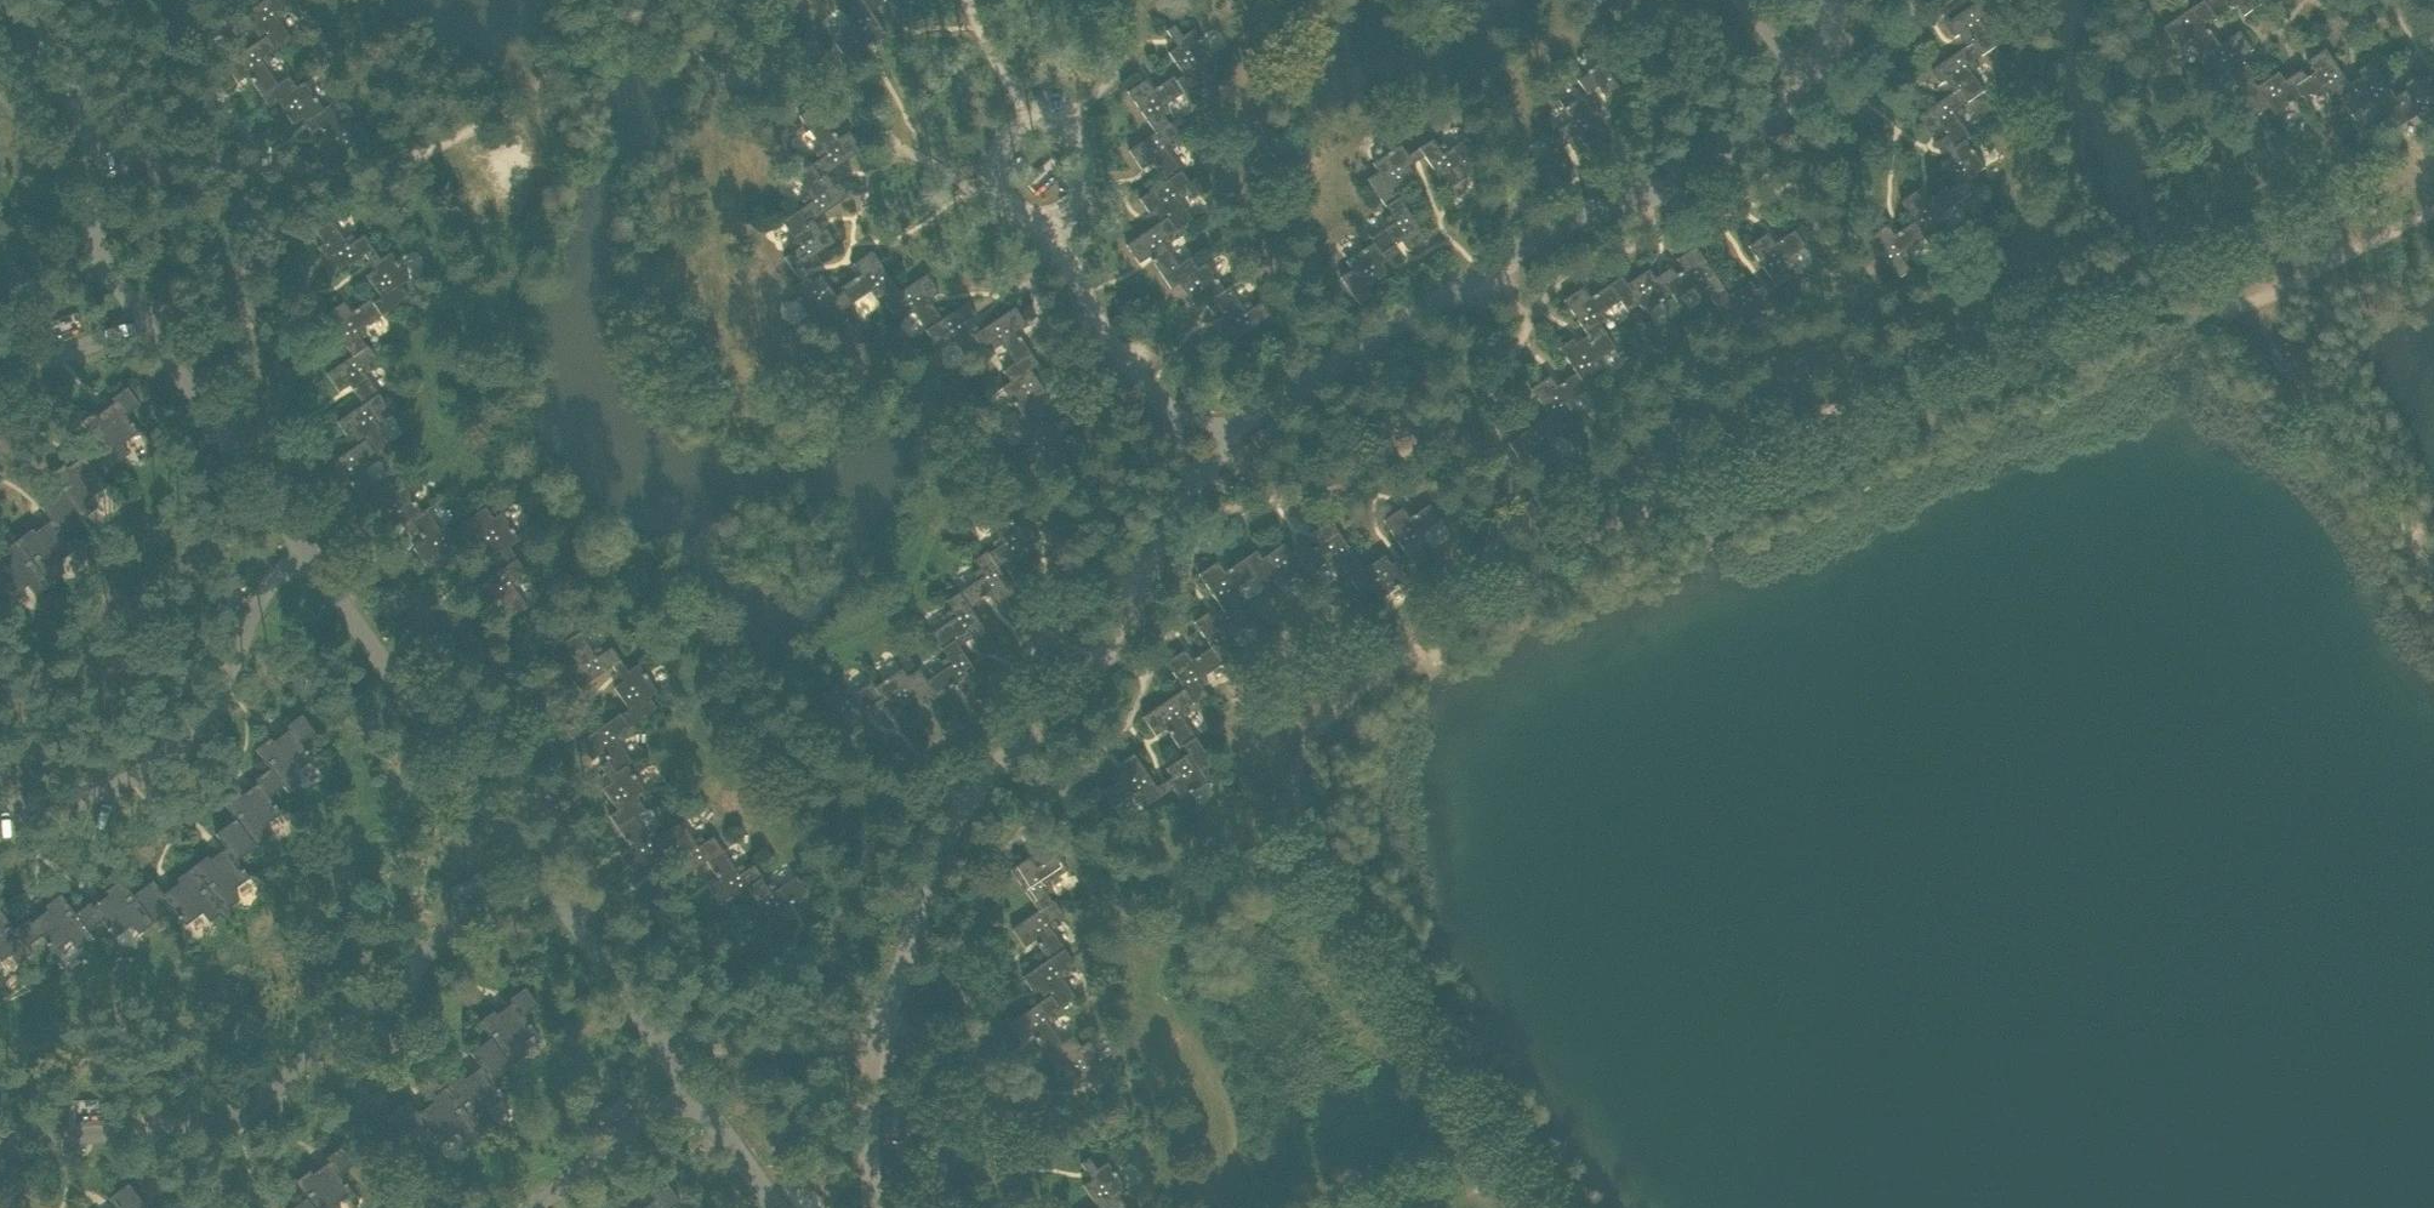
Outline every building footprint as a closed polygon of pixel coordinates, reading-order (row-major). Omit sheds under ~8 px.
[(252,28),(255,25),(273,52),(291,40),(274,15),(289,4),(286,0),(264,0),(263,0),(238,18),(247,31),(252,28)] [(871,12),(888,0),(863,0),(871,12)] [(897,9),(911,0),(891,0),(897,9)] [(1603,3),(1605,1),(1612,12),(1626,3),(1624,0),(1601,0),(1603,3)] [(1968,46),(1975,41),(1986,56),(1999,47),(1981,21),(1997,10),(1990,0),(1981,0),(1980,1),(1946,24),(1955,38),(1960,34),(1968,46)] [(2187,32),(2204,57),(2221,46),(2221,45),(2208,26),(2218,19),(2207,2),(2206,0),(2164,28),(2173,41),(2187,32)] [(2207,2),(2218,19),(2237,7),(2243,17),(2263,4),(2261,0),(2211,0),(2207,2)] [(248,76),(261,95),(277,84),(261,60),(273,52),(255,25),(252,28),(260,40),(225,64),(238,83),(248,76)] [(1183,74),(1176,79),(1185,92),(1218,70),(1192,30),(1182,37),(1174,25),(1166,30),(1177,46),(1168,52),(1183,74)] [(2223,64),(2241,91),(2255,82),(2254,80),(2256,78),(2243,58),(2254,51),(2241,32),(2221,45),(2221,46),(2204,57),(2200,60),(2209,73),(2223,64)] [(1947,80),(1955,92),(1963,86),(1971,99),(1985,90),(1969,67),(1986,56),(1975,41),(1968,46),(1933,70),(1942,84),(1947,80)] [(2330,86),(2341,101),(2355,91),(2350,84),(2327,50),(2308,62),(2315,73),(2308,77),(2294,86),(2302,98),(2305,102),(2330,86)] [(1575,79),(1584,93),(1589,91),(1589,92),(1597,86),(1604,97),(1619,87),(1601,61),(1575,79)] [(2376,99),(2387,114),(2401,104),(2397,98),(2373,62),(2359,71),(2362,76),(2350,84),(2355,91),(2341,101),(2350,116),(2376,99)] [(2274,116),(2302,98),(2294,86),(2308,77),(2303,70),(2287,81),(2281,72),(2258,87),(2255,82),(2241,91),(2257,116),(2269,108),(2274,116)] [(2387,114),(2397,129),(2422,113),(2432,127),(2433,126),(2433,96),(2420,75),(2405,85),(2408,91),(2397,98),(2401,104),(2387,114)] [(1127,92),(1155,132),(1168,123),(1159,109),(1185,92),(1176,79),(1174,76),(1154,89),(1146,79),(1127,92)] [(312,134),(320,129),(312,117),(323,110),(304,83),(296,88),(288,77),(277,84),(261,95),(270,108),(278,102),(293,124),(301,118),(312,134)] [(1943,128),(1948,135),(1956,147),(1968,140),(1972,136),(1955,110),(1971,99),(1963,86),(1955,92),(1919,116),(1932,135),(1943,128)] [(1562,108),(1571,122),(1573,120),(1582,133),(1596,124),(1587,112),(1598,104),(1589,92),(1589,91),(1584,93),(1562,108)] [(826,155),(810,165),(827,190),(834,185),(827,174),(862,150),(849,131),(838,138),(816,104),(799,115),(826,155)] [(312,117),(320,129),(325,137),(314,144),(327,163),(368,135),(359,122),(344,132),(327,107),(323,110),(312,117)] [(1546,138),(1553,149),(1556,147),(1558,150),(1568,143),(1576,156),(1591,146),(1582,133),(1573,120),(1571,122),(1546,138)] [(1152,162),(1165,181),(1181,171),(1164,146),(1178,137),(1168,123),(1155,132),(1129,150),(1141,169),(1152,162)] [(1957,185),(1950,189),(1959,202),(1987,182),(1980,172),(1987,168),(1968,140),(1956,147),(1948,135),(1940,140),(1951,156),(1942,162),(1957,185)] [(1431,139),(1418,147),(1424,156),(1447,190),(1466,177),(1459,166),(1479,153),(1468,136),(1442,154),(1431,139)] [(1365,180),(1383,207),(1398,196),(1394,190),(1415,175),(1409,166),(1424,156),(1418,147),(1406,156),(1399,146),(1371,165),(1376,172),(1365,180)] [(1556,147),(1553,149),(1530,164),(1540,178),(1551,171),(1559,183),(1574,173),(1558,150),(1556,147)] [(812,202),(798,211),(814,236),(821,231),(813,220),(848,196),(839,182),(834,185),(827,190),(810,165),(794,175),(812,202)] [(1148,212),(1153,209),(1158,205),(1176,231),(1191,221),(1174,196),(1190,185),(1181,171),(1165,181),(1139,199),(1148,212)] [(1902,202),(1915,222),(1927,238),(1930,242),(1942,234),(1932,220),(1959,202),(1950,189),(1948,186),(1928,199),(1921,189),(1902,202)] [(1369,239),(1372,243),(1380,255),(1393,246),(1401,241),(1408,251),(1427,238),(1398,196),(1383,207),(1394,222),(1369,239)] [(1149,257),(1162,276),(1178,265),(1162,241),(1176,231),(1158,205),(1153,209),(1161,221),(1126,245),(1139,264),(1149,257)] [(783,258),(792,274),(803,267),(802,265),(835,242),(826,228),(821,231),(814,236),(798,211),(781,222),(798,248),(783,258)] [(331,277),(365,254),(372,249),(363,236),(348,246),(331,220),(315,231),(323,243),(318,247),(326,260),(322,263),(331,277)] [(1927,238),(1915,222),(1896,235),(1889,224),(1870,237),(1898,279),(1911,270),(1905,261),(1912,257),(1908,251),(1927,238)] [(1748,246),(1771,279),(1776,287),(1792,276),(1782,262),(1806,247),(1794,230),(1774,243),(1767,233),(1748,246)] [(1380,255),(1372,243),(1344,262),(1350,270),(1340,277),(1358,305),(1372,296),(1366,288),(1389,273),(1382,264),(1398,253),(1393,246),(1380,255)] [(1684,269),(1676,274),(1663,283),(1671,295),(1674,301),(1698,284),(1709,300),(1725,289),(1695,246),(1677,259),(1684,269)] [(371,299),(363,304),(374,322),(410,298),(402,287),(410,282),(390,253),(379,260),(372,249),(365,254),(375,269),(366,275),(381,297),(374,302),(371,299)] [(876,288),(885,301),(900,292),(872,251),(854,264),(861,274),(841,288),(844,292),(852,304),(876,288)] [(1213,315),(1221,310),(1213,298),(1223,291),(1205,264),(1197,269),(1189,258),(1178,265),(1162,276),(1171,288),(1179,283),(1194,305),(1202,299),(1213,315)] [(824,323),(852,304),(844,292),(837,296),(821,274),(812,280),(803,267),(792,274),(799,283),(789,289),(807,318),(817,312),(824,323)] [(1608,285),(1620,303),(1628,314),(1639,307),(1644,314),(1671,295),(1663,283),(1676,274),(1671,267),(1655,278),(1649,269),(1627,284),(1621,276),(1608,285)] [(911,312),(923,331),(942,319),(929,300),(939,293),(926,274),(900,292),(885,301),(894,316),(903,310),(906,315),(911,312)] [(1729,295),(1725,289),(1709,300),(1726,326),(1738,317),(1744,326),(1773,306),(1765,294),(1776,287),(1771,279),(1756,290),(1750,281),(1729,295)] [(1563,300),(1587,335),(1594,344),(1607,335),(1597,319),(1620,303),(1608,285),(1589,297),(1582,287),(1563,300)] [(1213,298),(1221,310),(1226,318),(1215,325),(1228,344),(1270,316),(1261,302),(1245,313),(1228,288),(1223,291),(1213,298)] [(325,314),(353,355),(365,347),(356,334),(374,322),(363,304),(351,312),(344,302),(325,314)] [(966,360),(984,348),(967,322),(972,319),(977,316),(967,302),(942,319),(923,331),(933,346),(950,335),(966,360)] [(996,340),(1013,365),(1031,353),(1017,332),(1028,325),(1015,306),(980,331),(972,319),(967,322),(984,348),(996,340)] [(1559,347),(1576,373),(1587,389),(1600,381),(1590,366),(1616,348),(1607,335),(1594,344),(1587,335),(1576,343),(1573,338),(1559,347)] [(350,385),(363,404),(379,393),(363,370),(375,362),(365,347),(353,355),(326,373),(339,392),(350,385)] [(1002,389),(1020,416),(1033,408),(1040,419),(1048,414),(1037,398),(1046,392),(1031,370),(1039,364),(1031,353),(1013,365),(1002,373),(1009,384),(1002,389)] [(1531,388),(1549,415),(1559,430),(1572,421),(1562,406),(1587,389),(1576,373),(1557,386),(1550,375),(1531,388)] [(93,438),(96,441),(109,459),(113,465),(128,454),(121,445),(138,432),(126,416),(140,405),(127,387),(112,398),(117,405),(101,417),(96,410),(81,422),(93,438)] [(351,432),(359,444),(369,458),(390,444),(373,419),(389,408),(379,393),(363,404),(337,422),(346,435),(351,432)] [(1033,408),(1020,416),(1014,420),(1031,445),(1018,454),(1027,467),(1069,439),(1056,419),(1045,427),(1040,419),(1033,408)] [(1559,430),(1549,415),(1508,443),(1520,462),(1531,455),(1545,474),(1561,463),(1545,439),(1559,430)] [(49,476),(58,488),(79,515),(82,519),(97,508),(90,499),(107,486),(94,470),(109,459),(96,441),(80,453),(85,459),(69,471),(64,465),(49,476)] [(347,480),(360,499),(376,489),(360,464),(369,458),(359,444),(324,468),(336,487),(347,480)] [(411,538),(419,533),(410,521),(421,514),(403,487),(395,492),(387,481),(376,489),(360,499),(369,511),(377,506),(391,528),(400,522),(411,538)] [(30,525),(15,536),(49,583),(55,579),(53,576),(62,569),(55,559),(72,547),(59,530),(79,515),(58,488),(38,503),(51,520),(35,532),(30,525)] [(1383,520),(1406,553),(1411,561),(1425,552),(1415,538),(1441,521),(1429,504),(1409,518),(1402,507),(1383,520)] [(498,549),(508,564),(517,558),(510,548),(519,542),(500,513),(492,518),(485,508),(457,527),(466,540),(475,534),(489,555),(498,549)] [(1001,545),(988,554),(998,566),(1039,538),(1026,520),(1013,529),(999,508),(983,519),(1001,545)] [(426,567),(466,540),(457,527),(443,536),(426,511),(421,514),(410,521),(419,533),(424,541),(413,548),(426,567)] [(1318,544),(1311,548),(1298,557),(1307,570),(1309,573),(1335,557),(1345,571),(1359,562),(1330,520),(1311,533),(1318,544)] [(8,594),(25,582),(32,591),(41,584),(44,587),(49,583),(15,536),(0,547),(0,548),(4,554),(0,557),(0,583),(8,594)] [(1256,550),(1242,559),(1254,576),(1262,588),(1274,580),(1279,588),(1307,570),(1298,557),(1311,548),(1306,541),(1290,552),(1284,543),(1262,558),(1256,550)] [(1363,569),(1359,562),(1345,571),(1361,597),(1373,589),(1379,600),(1405,583),(1397,571),(1411,561),(1406,553),(1391,564),(1385,555),(1363,569)] [(983,577),(960,592),(970,608),(989,595),(996,606),(1016,593),(998,566),(988,554),(974,563),(983,577)] [(517,558),(508,564),(475,587),(488,606),(498,599),(512,619),(528,608),(511,583),(527,573),(517,558)] [(1198,574),(1222,609),(1226,615),(1240,605),(1231,591),(1254,576),(1242,559),(1224,571),(1217,561),(1198,574)] [(929,635),(939,650),(966,632),(971,638),(974,643),(988,634),(970,608),(960,592),(944,603),(955,618),(929,635)] [(1194,621),(1211,647),(1222,664),(1236,655),(1226,640),(1251,623),(1240,605),(1226,615),(1222,609),(1211,617),(1207,612),(1194,621)] [(579,689),(612,666),(620,661),(611,647),(596,657),(579,631),(563,642),(576,663),(566,670),(579,689)] [(950,666),(928,680),(938,696),(957,684),(964,694),(983,681),(959,646),(971,638),(966,632),(939,650),(950,666)] [(1166,662),(1184,689),(1193,703),(1206,695),(1197,681),(1222,664),(1211,647),(1192,660),(1185,649),(1166,662)] [(628,708),(618,714),(628,729),(658,710),(650,698),(656,694),(637,665),(628,671),(620,661),(612,666),(622,681),(613,687),(628,708)] [(895,673),(874,688),(881,699),(870,707),(875,714),(891,703),(897,712),(919,697),(925,705),(938,696),(928,680),(925,682),(917,670),(901,681),(895,673)] [(881,699),(874,688),(871,683),(846,699),(836,685),(823,693),(851,735),(870,722),(863,712),(870,707),(881,699)] [(1179,749),(1183,746),(1194,739),(1178,713),(1193,703),(1184,689),(1142,716),(1155,736),(1166,729),(1179,749)] [(602,753),(607,761),(619,779),(630,771),(635,768),(615,738),(628,729),(618,714),(579,741),(592,760),(602,753)] [(269,771),(283,789),(287,795),(303,784),(296,774),(313,761),(300,744),(315,733),(302,715),(286,726),(291,733),(275,746),(269,739),(254,750),(266,767),(269,771)] [(1171,777),(1156,787),(1163,797),(1174,789),(1180,799),(1208,781),(1202,773),(1213,766),(1194,739),(1183,746),(1188,753),(1165,768),(1171,777)] [(1163,797),(1156,787),(1134,754),(1120,763),(1123,768),(1111,776),(1114,782),(1102,790),(1112,806),(1138,790),(1148,806),(1163,797)] [(618,829),(634,818),(645,810),(638,799),(646,794),(630,771),(619,779),(607,761),(600,766),(611,782),(602,788),(617,810),(609,815),(618,829)] [(226,801),(236,817),(258,848),(271,839),(264,829),(280,817),(268,800),(283,789),(269,771),(253,782),(258,789),(241,801),(236,794),(226,801)] [(207,855),(191,866),(226,915),(232,910),(230,907),(240,900),(233,890),(250,878),(239,862),(258,848),(236,817),(216,832),(228,850),(212,862),(207,855)] [(633,873),(668,849),(673,846),(664,832),(650,842),(634,818),(618,829),(630,847),(620,854),(633,873)] [(680,878),(706,861),(722,850),(713,837),(698,847),(681,822),(664,832),(673,846),(668,849),(676,861),(671,864),(680,878)] [(721,906),(748,888),(763,878),(753,864),(738,874),(722,850),(706,861),(719,880),(708,887),(721,906)] [(1010,869),(1038,910),(1050,902),(1042,890),(1070,872),(1058,854),(1037,868),(1030,857),(1010,869)] [(151,879),(134,892),(155,920),(171,909),(184,926),(201,913),(208,923),(218,916),(221,919),(226,915),(191,866),(175,878),(180,885),(164,897),(151,879)] [(90,899),(75,910),(91,932),(102,923),(112,936),(131,923),(138,933),(155,920),(134,892),(123,875),(107,887),(112,894),(95,906),(90,899)] [(763,878),(748,888),(775,929),(794,916),(788,906),(808,893),(797,876),(772,893),(763,878)] [(30,916),(13,928),(27,946),(43,934),(55,952),(73,939),(80,949),(95,937),(91,932),(75,910),(62,892),(47,904),(52,910),(35,923),(30,916)] [(1035,940),(1048,959),(1064,949),(1048,924),(1059,916),(1050,902),(1038,910),(1012,928),(1025,947),(1035,940)] [(12,959),(19,968),(35,956),(27,946),(13,928),(1,912),(0,913),(0,968),(12,959)] [(1036,987),(1044,999),(1053,993),(1062,1006),(1074,998),(1057,973),(1073,963),(1064,949),(1048,959),(1022,977),(1032,990),(1036,987)] [(478,1022),(491,1038),(511,1066),(526,1054),(519,1045),(536,1033),(523,1016),(538,1005),(525,987),(510,999),(515,1005),(499,1017),(494,1011),(478,1022)] [(1032,1035),(1045,1054),(1061,1043),(1044,1018),(1062,1006),(1053,993),(1044,999),(1009,1023),(1022,1042),(1032,1035)] [(1061,1043),(1045,1054),(1054,1066),(1061,1062),(1076,1085),(1085,1079),(1091,1089),(1100,1083),(1096,1076),(1107,1069),(1088,1041),(1080,1047),(1073,1036),(1061,1043)] [(462,1075),(447,1086),(481,1133),(487,1129),(485,1126),(494,1119),(487,1110),(504,1097),(492,1080),(511,1066),(491,1038),(470,1053),(483,1070),(467,1082),(462,1075)] [(481,1133),(447,1086),(432,1098),(437,1104),(420,1116),(408,1099),(388,1114),(408,1142),(428,1128),(440,1144),(457,1132),(464,1141),(474,1134),(476,1138),(481,1133)] [(306,1198),(314,1207),(338,1207),(335,1204),(352,1192),(339,1175),(354,1164),(341,1147),(326,1158),(331,1165),(315,1177),(310,1170),(294,1181),(306,1198)] [(1094,1207),(1124,1207),(1117,1197),(1126,1191),(1107,1162),(1095,1169),(1088,1158),(1081,1162),(1092,1179),(1083,1185),(1097,1206),(1094,1207)] [(128,1183),(108,1198),(116,1207),(147,1207),(128,1183)] [(680,1202),(667,1184),(652,1196),(657,1202),(649,1207),(672,1207),(680,1202)] [(306,1198),(292,1207),(314,1207),(306,1198)]
